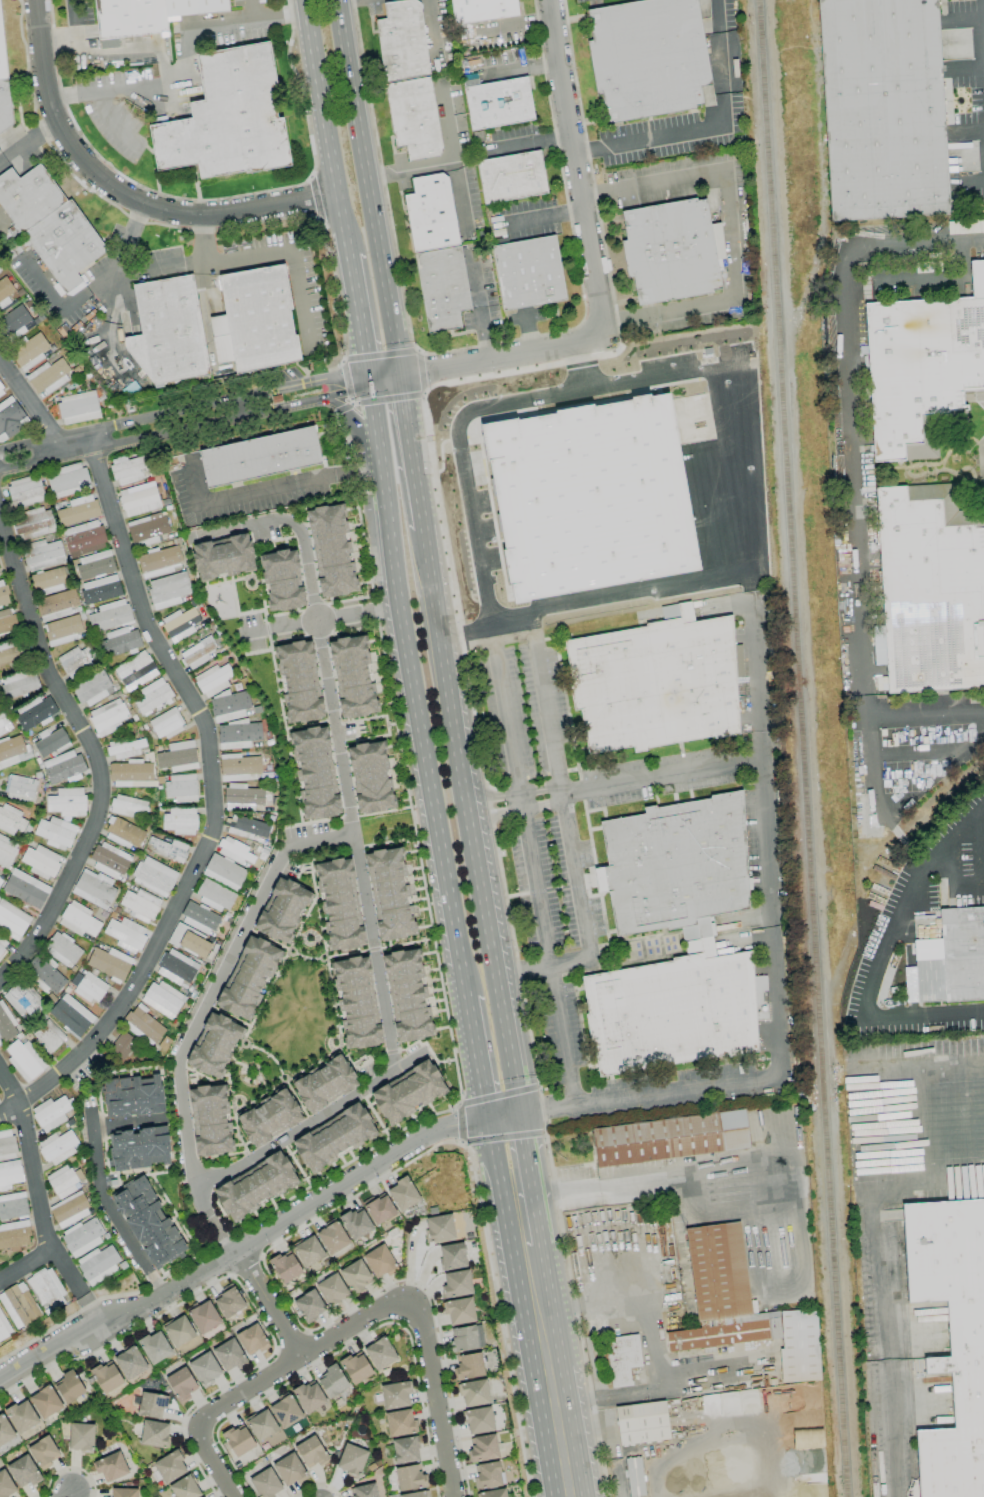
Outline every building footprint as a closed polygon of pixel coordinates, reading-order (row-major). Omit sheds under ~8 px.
[(99,39),(95,0),(165,0),(167,17),(168,32),(99,39)] [(167,17),(165,0),(228,0),(229,10),(167,17)] [(384,3),(407,0),(416,0),(420,3),(430,76),(384,82),(376,20),(386,19),(384,3)] [(454,24),(451,0),(517,0),(519,15),(454,24)] [(588,10),(645,0),(697,0),(712,84),(700,86),(703,104),(695,106),(695,109),(608,125),(602,94),(597,95),(587,41),(593,40),(588,10)] [(831,221),(818,0),(937,0),(950,214),(831,221)] [(196,55),(269,41),(278,87),(272,88),(277,118),(283,117),(292,166),(246,174),(245,171),(200,179),(197,164),(157,171),(149,126),(192,118),(189,103),(204,100),(196,55)] [(408,162),(406,147),(396,149),(384,85),(430,77),(443,150),(439,157),(408,162)] [(472,131),(464,88),(462,81),(478,79),(479,85),(527,77),(535,119),(472,131)] [(12,124),(0,133),(0,79),(7,78),(12,124)] [(484,204),(477,161),(540,150),(548,193),(484,204)] [(22,234),(0,205),(0,176),(11,168),(19,178),(40,163),(67,201),(22,234)] [(414,252),(404,195),(414,194),(412,179),(442,173),(448,178),(460,244),(414,252)] [(638,305),(633,277),(628,278),(621,241),(627,240),(622,212),(696,198),(697,201),(706,199),(711,225),(721,223),(725,258),(717,260),(722,288),(712,289),(713,292),(638,305)] [(22,251),(10,260),(3,253),(16,243),(24,237),(22,234),(67,201),(71,199),(92,228),(108,250),(76,273),(83,282),(66,294),(54,278),(30,245),(22,251)] [(503,311),(492,246),(555,235),(566,300),(503,311)] [(429,334),(414,254),(460,246),(471,309),(459,312),(462,328),(429,334)] [(970,262),(983,261),(983,387),(962,388),(962,391),(959,391),(960,406),(967,406),(967,409),(951,410),(951,413),(920,415),(922,443),(903,444),(904,460),(874,462),(874,461),(864,303),(972,297),(970,262)] [(236,375),(234,361),(217,364),(210,318),(225,315),(219,275),(284,264),(292,309),(289,310),(294,335),(297,335),(301,360),(236,375)] [(154,385),(125,349),(124,338),(141,335),(133,285),(192,275),(210,375),(154,385)] [(11,303),(0,311),(0,280),(6,276),(16,290),(7,296),(11,303)] [(6,346),(0,338),(0,319),(22,304),(36,325),(6,346)] [(24,373),(20,368),(9,352),(12,351),(9,347),(24,337),(27,341),(40,332),(50,347),(42,353),(45,358),(24,373)] [(48,396),(44,390),(38,393),(26,376),(46,362),(50,366),(62,358),(71,370),(65,375),(69,380),(48,396)] [(64,425),(63,418),(60,419),(57,404),(61,403),(60,398),(95,390),(101,418),(64,425)] [(593,406),(630,400),(630,397),(650,394),(650,396),(669,393),(700,570),(529,600),(529,601),(514,603),(511,585),(508,585),(502,549),(504,549),(489,460),(486,460),(480,424),(517,417),(517,420),(555,413),(555,411),(593,404),(593,406)] [(2,443),(0,443),(0,403),(11,395),(30,422),(2,443)] [(207,489),(199,451),(313,426),(322,463),(207,489)] [(120,486),(118,480),(114,481),(110,466),(113,465),(112,460),(126,456),(128,461),(147,455),(151,469),(142,472),(144,479),(120,486)] [(55,499),(54,493),(52,493),(48,479),(57,476),(55,469),(80,462),(82,468),(85,467),(90,482),(87,482),(89,489),(55,499)] [(15,510),(13,504),(12,504),(7,487),(11,486),(10,482),(32,475),(33,480),(40,478),(44,494),(45,501),(15,510)] [(127,518),(125,511),(124,511),(120,497),(121,496),(119,492),(154,481),(162,508),(127,518)] [(956,509),(983,507),(983,688),(888,694),(875,488),(909,486),(955,483),(956,509)] [(60,527),(56,511),(71,507),(69,501),(91,494),(93,501),(97,499),(101,515),(60,527)] [(304,511),(312,509),(312,507),(325,505),(325,506),(343,503),(345,515),(342,515),(343,521),(345,521),(347,531),(342,532),(344,542),(349,541),(350,553),(347,553),(348,562),(353,561),(355,574),(353,574),(354,577),(356,577),(358,591),(353,592),(353,591),(340,594),(341,595),(328,597),(328,595),(320,596),(317,578),(316,569),(316,568),(311,538),(310,539),(308,529),(307,528),(304,511)] [(19,542),(11,516),(43,507),(44,512),(51,510),(55,524),(47,527),(48,533),(19,542)] [(135,549),(128,528),(127,523),(161,513),(162,517),(165,517),(170,531),(157,535),(159,542),(135,549)] [(79,555),(77,550),(68,553),(64,537),(65,537),(63,530),(97,519),(99,526),(102,525),(107,542),(104,543),(105,547),(79,555)] [(192,545),(199,544),(199,543),(209,541),(209,542),(218,540),(218,539),(227,537),(227,536),(238,534),(239,534),(245,533),(247,540),(250,539),(253,553),(251,553),(254,568),(253,568),(254,569),(237,572),(238,574),(226,577),(226,575),(216,578),(216,576),(209,577),(209,579),(200,581),(198,570),(196,570),(192,554),(194,554),(192,545)] [(30,572),(28,565),(26,566),(23,552),(25,551),(24,545),(45,539),(46,544),(60,540),(66,562),(51,566),(50,566),(30,572)] [(144,580),(142,574),(141,574),(136,557),(147,554),(146,551),(158,547),(158,550),(176,545),(181,565),(173,567),(174,571),(144,580)] [(81,581),(76,566),(81,565),(79,559),(110,549),(116,571),(105,574),(105,575),(95,578),(95,577),(81,581)] [(304,604),(303,597),(301,587),(300,587),(299,578),(300,578),(298,568),(299,568),(296,557),(295,550),(287,551),(287,549),(273,551),(274,553),(259,555),(259,556),(258,556),(261,573),(260,573),(262,585),(263,585),(265,594),(266,594),(267,601),(266,601),(267,610),(279,608),(279,610),(295,607),(295,606),(304,604)] [(30,576),(37,574),(36,572),(43,570),(43,572),(64,566),(64,567),(67,566),(71,579),(67,580),(68,582),(63,584),(64,590),(39,597),(37,591),(35,592),(30,576)] [(155,611),(153,605),(152,605),(148,590),(151,589),(149,582),(185,570),(192,594),(179,598),(181,603),(155,611)] [(85,606),(81,591),(84,590),(83,584),(116,574),(118,580),(119,580),(123,595),(85,606)] [(10,603),(0,606),(0,581),(2,580),(4,585),(8,584),(10,594),(7,595),(10,603)] [(43,623),(41,617),(40,617),(35,600),(74,588),(79,605),(71,608),(72,614),(43,623)] [(93,633),(88,615),(100,612),(98,607),(124,599),(126,604),(128,603),(134,623),(122,627),(121,625),(93,633)] [(739,734),(714,739),(713,735),(645,748),(645,750),(634,753),(633,746),(588,754),(580,709),(574,710),(569,681),(572,680),(565,641),(646,626),(646,623),(664,620),(661,607),(691,602),(695,623),(732,616),(739,734)] [(173,645),(162,625),(165,624),(162,619),(179,609),(181,614),(194,607),(202,620),(193,626),(196,631),(173,645)] [(17,636),(0,641),(0,611),(9,608),(11,615),(14,614),(19,629),(16,630),(17,636)] [(50,648),(46,634),(46,633),(44,625),(78,614),(83,631),(77,633),(78,639),(50,648)] [(102,660),(96,643),(107,639),(105,634),(127,626),(129,632),(137,629),(143,646),(136,648),(137,652),(130,655),(129,651),(102,660)] [(366,634),(348,638),(348,636),(334,638),(335,641),(327,642),(330,661),(331,660),(332,670),(333,670),(337,689),(336,689),(338,699),(337,699),(340,719),(348,717),(348,718),(361,716),(361,715),(379,711),(377,700),(375,701),(374,695),(375,694),(373,683),(372,683),(368,663),(370,663),(367,651),(366,652),(365,647),(368,647),(366,634)] [(25,657),(0,665),(0,644),(16,639),(19,649),(23,648),(25,657)] [(272,646),(289,643),(289,641),(302,639),(303,641),(311,640),(314,658),(313,659),(315,668),(314,668),(318,688),(318,687),(320,697),(321,697),(324,716),(316,718),(317,719),(304,721),(303,720),(286,723),(284,712),(286,711),(285,705),(283,706),(281,694),(282,694),(279,674),(278,675),(276,662),(277,662),(277,658),(274,658),(272,646)] [(191,670),(188,665),(186,666),(182,659),(183,658),(181,654),(201,642),(203,646),(212,642),(216,648),(214,650),(215,651),(209,654),(208,653),(207,653),(211,659),(191,670)] [(72,680),(68,674),(66,675),(60,664),(61,663),(57,658),(77,646),(80,651),(90,645),(97,657),(90,661),(93,667),(72,680)] [(128,692),(113,668),(144,650),(148,655),(156,668),(155,669),(158,674),(128,692)] [(207,698),(204,693),(202,694),(196,683),(197,682),(194,678),(216,665),(219,669),(226,664),(233,676),(227,680),(229,685),(207,698)] [(6,700),(1,686),(4,685),(2,678),(29,669),(31,675),(36,674),(41,688),(27,693),(28,696),(23,698),(22,695),(6,700)] [(89,707),(85,702),(81,704),(76,697),(77,697),(72,689),(103,670),(112,685),(105,689),(109,695),(89,707)] [(142,715),(134,702),(166,682),(174,696),(142,715)] [(216,723),(214,717),(213,717),(211,708),(212,708),(210,699),(213,699),(213,698),(220,694),(220,693),(229,689),(230,695),(247,690),(252,708),(244,710),(245,716),(216,723)] [(24,732),(15,717),(19,714),(16,709),(38,696),(41,701),(50,696),(59,711),(50,716),(53,721),(42,727),(39,723),(24,732)] [(99,738),(90,719),(92,717),(90,712),(119,698),(121,703),(123,703),(130,716),(120,721),(122,727),(99,738)] [(167,740),(164,735),(159,739),(152,727),(149,721),(175,706),(185,724),(181,726),(183,730),(167,740)] [(7,732),(0,736),(0,711),(2,710),(10,723),(4,727),(7,732)] [(219,750),(218,733),(220,733),(219,725),(227,725),(227,723),(248,718),(248,723),(261,722),(263,741),(251,741),(252,748),(235,749),(219,750)] [(325,726),(318,728),(318,725),(304,728),(304,729),(287,732),(289,744),(292,744),(293,750),(291,750),(293,760),(298,759),(300,769),(295,770),(297,782),(301,781),(302,790),(298,791),(300,803),(301,802),(302,806),(300,806),(302,820),(308,820),(307,819),(320,816),(321,817),(333,815),(332,813),(340,812),(337,794),(335,784),(334,785),(329,755),(330,754),(328,744),(329,744),(325,726)] [(42,759),(33,745),(41,740),(37,734),(46,729),(50,734),(61,727),(72,745),(58,754),(56,750),(42,759)] [(16,763),(0,769),(0,740),(8,737),(9,739),(21,735),(25,746),(29,745),(33,757),(16,764),(16,763)] [(116,760),(114,755),(108,756),(106,748),(110,747),(108,742),(127,738),(129,742),(145,738),(147,746),(139,748),(141,754),(116,760)] [(172,773),(171,767),(159,769),(156,754),(169,752),(168,744),(194,740),(198,768),(192,769),(172,773)] [(357,813),(354,795),(355,794),(353,784),(354,784),(352,776),(351,776),(350,766),(349,766),(346,748),(354,746),(354,744),(366,742),(366,744),(380,741),(384,740),(386,753),(384,753),(385,758),(387,758),(389,770),(388,770),(389,778),(391,778),(393,790),(391,790),(392,794),(394,794),(396,807),(392,808),(392,807),(383,809),(384,810),(364,813),(363,812),(357,813)] [(51,785),(44,769),(46,768),(43,762),(73,750),(75,756),(80,754),(87,770),(79,774),(81,778),(69,784),(67,779),(51,785)] [(222,782),(220,755),(241,753),(241,758),(261,756),(262,773),(249,774),(250,780),(222,782)] [(153,787),(114,787),(114,781),(110,781),(110,763),(129,763),(129,759),(142,759),(142,763),(153,763),(153,787)] [(176,803),(175,797),(166,798),(165,783),(170,782),(169,776),(195,774),(196,780),(197,780),(198,795),(197,795),(198,801),(176,803)] [(32,804),(7,799),(8,792),(7,792),(10,780),(11,780),(12,775),(32,779),(31,784),(36,786),(32,804)] [(254,811),(226,810),(226,804),(224,804),(225,788),(228,788),(228,783),(246,784),(246,789),(265,789),(264,805),(255,805),(254,811)] [(61,817),(61,812),(47,812),(46,797),(57,796),(57,789),(83,788),(83,796),(86,795),(86,811),(85,811),(85,816),(61,817)] [(749,909),(708,916),(712,936),(699,938),(683,940),(681,928),(667,930),(667,927),(616,936),(608,892),(606,892),(602,868),(608,867),(600,822),(645,814),(644,807),(656,805),(656,808),(711,798),(710,796),(741,790),(749,909)] [(145,821),(110,812),(113,799),(116,799),(117,794),(148,802),(147,807),(149,807),(145,821)] [(13,836),(0,829),(0,807),(2,808),(4,803),(23,813),(20,817),(28,821),(22,833),(16,830),(13,836)] [(194,835),(174,835),(174,830),(163,830),(163,814),(170,814),(170,808),(196,808),(196,815),(197,815),(197,831),(195,830),(194,835)] [(129,850),(106,838),(108,833),(105,831),(113,815),(146,832),(138,848),(131,845),(129,850)] [(252,841),(227,833),(229,827),(224,825),(226,818),(231,820),(233,815),(244,818),(245,817),(271,825),(267,838),(254,834),(252,841)] [(64,851),(46,844),(48,840),(34,834),(40,819),(49,823),(51,816),(78,827),(70,848),(66,847),(64,851)] [(7,869),(0,866),(0,835),(18,844),(16,849),(18,850),(11,864),(10,863),(7,869)] [(241,865),(218,853),(221,847),(218,846),(221,839),(224,840),(226,836),(250,849),(248,853),(256,857),(253,864),(244,859),(241,865)] [(182,864),(173,860),(174,860),(166,856),(165,857),(153,852),(156,847),(148,844),(151,837),(171,845),(173,838),(188,845),(186,851),(189,852),(185,860),(184,859),(182,864)] [(116,880),(93,868),(96,862),(90,859),(97,844),(101,846),(103,842),(133,858),(123,876),(120,874),(116,880)] [(47,881),(29,871),(32,867),(20,861),(28,847),(34,851),(38,845),(61,857),(57,863),(61,865),(54,879),(49,876),(47,881)] [(363,854),(371,853),(370,851),(384,848),(384,849),(401,847),(404,859),(401,859),(402,865),(404,865),(406,875),(401,876),(402,886),(407,885),(409,896),(405,897),(407,906),(411,905),(413,917),(412,917),(413,921),(415,921),(417,935),(412,936),(412,935),(399,937),(399,938),(387,940),(387,938),(379,940),(375,922),(376,922),(374,912),(375,912),(370,882),(369,882),(367,872),(366,872),(363,854)] [(237,893),(202,874),(205,868),(213,853),(223,858),(224,857),(233,862),(233,863),(248,872),(237,893)] [(165,898),(133,881),(135,877),(132,875),(139,861),(142,863),(146,856),(179,874),(165,898)] [(350,858),(342,860),(342,857),(328,860),(329,861),(311,864),(314,876),(316,876),(317,882),(316,882),(318,893),(322,892),(324,902),(319,903),(322,914),(325,913),(327,922),(323,923),(325,935),(326,935),(327,938),(325,939),(327,953),(333,952),(332,951),(345,949),(345,950),(358,947),(357,945),(365,944),(362,926),(360,916),(359,917),(354,887),(354,886),(352,876),(353,876),(350,858)] [(40,910),(2,890),(14,868),(51,888),(40,910)] [(106,911),(72,893),(84,869),(97,876),(99,873),(114,881),(111,886),(118,890),(110,906),(109,906),(106,911)] [(253,926),(256,920),(255,920),(261,909),(262,910),(270,894),(269,893),(274,883),(275,884),(278,877),(285,881),(286,878),(298,884),(297,886),(311,893),(310,893),(313,895),(307,906),(304,905),(302,908),(304,910),(299,920),(298,919),(294,928),(292,927),(289,933),(292,935),(288,944),(276,938),(275,940),(257,931),(258,929),(253,926)] [(220,912),(199,902),(202,897),(196,894),(201,884),(202,884),(205,878),(237,894),(229,910),(223,907),(220,912)] [(147,924),(125,913),(128,908),(120,904),(127,891),(136,895),(139,889),(162,901),(159,907),(152,921),(149,919),(147,924)] [(17,942),(0,931),(0,900),(1,898),(32,918),(17,942)] [(94,937),(84,931),(81,937),(59,923),(62,918),(61,917),(69,904),(70,905),(72,900),(92,912),(90,916),(102,924),(94,937)] [(208,935),(182,922),(185,917),(181,915),(188,901),(199,906),(200,904),(209,909),(208,911),(221,918),(214,932),(211,930),(208,935)] [(939,909),(983,906),(983,1000),(946,1002),(945,1001),(918,1003),(914,950),(942,949),(939,909)] [(134,954),(116,945),(118,940),(103,933),(111,918),(121,923),(123,918),(146,929),(143,935),(148,937),(141,951),(137,949),(134,954)] [(204,959),(179,945),(178,948),(167,942),(178,922),(206,937),(204,940),(212,944),(209,950),(204,959)] [(66,967),(47,953),(50,948),(46,945),(51,938),(51,939),(56,932),(61,935),(63,933),(73,940),(72,943),(83,951),(73,965),(69,962),(66,967)] [(284,952),(268,944),(269,942),(256,936),(255,938),(248,935),(240,952),(236,961),(237,961),(228,978),(227,978),(223,987),(222,987),(214,1004),(221,1008),(220,1009),(232,1015),(233,1013),(249,1021),(254,1011),(252,1010),(255,1005),(256,1006),(261,995),(260,995),(269,977),(270,977),(275,966),(274,965),(276,961),(279,963),(284,952)] [(6,950),(0,957),(0,936),(8,943),(4,948),(6,950)] [(758,1051),(729,1056),(728,1054),(599,1077),(593,1040),(590,1041),(585,1014),(588,1014),(582,977),(660,963),(672,961),(672,959),(686,956),(684,942),(699,939),(699,938),(712,936),(716,957),(752,950),(758,1051)] [(110,980),(112,976),(87,965),(96,947),(108,954),(111,948),(134,959),(123,982),(121,981),(120,985),(110,980)] [(179,986),(157,973),(160,967),(158,966),(166,952),(168,953),(171,948),(200,966),(189,984),(182,980),(179,986)] [(381,955),(388,954),(388,952),(401,949),(401,951),(419,948),(421,960),(418,960),(419,966),(421,966),(423,976),(418,977),(420,987),(425,986),(427,997),(423,998),(424,1007),(429,1006),(431,1018),(429,1019),(430,1022),(432,1022),(435,1036),(429,1037),(429,1036),(416,1038),(417,1039),(404,1042),(404,1040),(396,1041),(393,1023),(392,1013),(387,983),(386,983),(384,973),(381,955)] [(55,994),(49,989),(45,993),(22,972),(26,968),(26,967),(38,954),(41,957),(45,953),(57,965),(54,969),(67,981),(55,994)] [(367,956),(360,957),(359,955),(346,958),(346,959),(329,962),(331,974),(333,974),(335,980),(333,980),(335,990),(340,989),(341,999),(336,1000),(339,1012),(343,1011),(344,1020),(340,1020),(342,1033),(343,1032),(344,1036),(342,1036),(345,1050),(350,1049),(362,1046),(363,1047),(375,1045),(374,1043),(383,1042),(379,1024),(377,1014),(376,1014),(371,984),(370,974),(367,956)] [(99,1003),(92,998),(90,1002),(74,991),(87,971),(108,985),(104,991),(106,992),(99,1003)] [(32,1019),(25,1011),(20,1016),(3,996),(8,992),(8,991),(19,981),(22,985),(26,982),(43,1001),(40,1004),(44,1009),(32,1019)] [(171,1021),(157,1012),(157,1011),(141,1001),(145,995),(144,995),(152,982),(158,986),(161,981),(184,995),(180,1000),(183,1002),(171,1021)] [(66,993),(96,1018),(79,1038),(49,1013),(66,993)] [(4,1042),(0,1037),(0,1001),(1,1000),(17,1024),(14,1027),(18,1033),(4,1042)] [(150,1047),(120,1024),(130,1011),(132,1013),(140,1003),(149,1010),(149,1009),(156,1014),(152,1018),(166,1030),(155,1044),(154,1043),(150,1047)] [(185,1062),(188,1055),(187,1055),(193,1044),(194,1045),(202,1029),(201,1029),(206,1018),(207,1019),(210,1012),(216,1016),(218,1013),(230,1019),(229,1021),(242,1027),(242,1028),(245,1029),(239,1041),(236,1040),(234,1043),(236,1044),(231,1055),(230,1054),(226,1063),(224,1062),(221,1068),(225,1070),(220,1079),(208,1073),(207,1075),(189,1066),(190,1064),(185,1062)] [(47,1056),(34,1043),(37,1039),(33,1035),(49,1019),(66,1037),(62,1042),(63,1043),(52,1054),(51,1053),(47,1056)] [(123,1060),(109,1049),(123,1030),(138,1042),(123,1060)] [(27,1084),(7,1060),(11,1057),(5,1050),(17,1039),(22,1045),(27,1040),(48,1065),(27,1084)] [(309,1113),(315,1109),(315,1110),(325,1104),(325,1103),(340,1094),(341,1095),(350,1089),(350,1088),(356,1085),(352,1078),(355,1077),(348,1065),(347,1066),(339,1053),(339,1054),(337,1051),(326,1058),(327,1061),(324,1063),(323,1060),(313,1066),(313,1067),(305,1072),(306,1073),(300,1077),(298,1074),(289,1079),(295,1090),(294,1092),(304,1109),(306,1108),(309,1113)] [(370,1093),(385,1083),(386,1084),(394,1078),(395,1079),(402,1075),(402,1074),(410,1068),(426,1058),(430,1065),(432,1064),(439,1075),(437,1076),(444,1088),(445,1088),(447,1091),(436,1097),(435,1096),(431,1098),(432,1100),(421,1106),(414,1110),(415,1111),(404,1118),(403,1116),(400,1118),(401,1120),(389,1127),(387,1123),(383,1116),(382,1116),(371,1099),(373,1098),(370,1093)] [(166,1114),(162,1073),(102,1079),(105,1120),(166,1114)] [(195,1155),(192,1137),(193,1137),(192,1127),(193,1126),(192,1118),(191,1118),(190,1108),(189,1108),(187,1090),(195,1089),(195,1086),(207,1085),(207,1087),(221,1085),(221,1084),(225,1084),(227,1096),(225,1097),(225,1102),(227,1101),(229,1114),(228,1114),(229,1122),(230,1122),(232,1134),(230,1134),(230,1138),(232,1138),(234,1152),(230,1152),(230,1151),(221,1152),(221,1154),(201,1156),(201,1154),(195,1155)] [(255,1148),(260,1144),(261,1145),(271,1138),(270,1137),(286,1128),(286,1129),(296,1123),(295,1122),(301,1119),(298,1112),(300,1111),(293,1099),(292,1100),(284,1088),(283,1088),(282,1085),(270,1092),(272,1095),(269,1097),(267,1095),(257,1101),(258,1102),(250,1107),(251,1108),(245,1112),(243,1109),(234,1114),(241,1125),(239,1127),(250,1144),(252,1143),(255,1148)] [(46,1134),(42,1128),(41,1128),(33,1116),(35,1114),(32,1110),(50,1098),(53,1103),(64,1095),(72,1108),(63,1114),(67,1119),(46,1134)] [(378,1134),(368,1119),(370,1118),(362,1106),(360,1108),(356,1101),(340,1111),(341,1111),(332,1117),(316,1127),(307,1132),(307,1131),(290,1142),(294,1148),(293,1149),(300,1160),(302,1159),(311,1175),(321,1169),(319,1167),(325,1164),(326,1165),(335,1159),(335,1158),(352,1148),(363,1142),(362,1140),(366,1138),(367,1141),(378,1134)] [(597,1168),(592,1130),(744,1109),(750,1147),(597,1168)] [(172,1166),(168,1125),(108,1131),(112,1172),(172,1166)] [(15,1158),(0,1161),(0,1132),(10,1130),(12,1137),(15,1136),(18,1153),(14,1154),(15,1158)] [(54,1166),(51,1160),(48,1162),(39,1149),(42,1148),(39,1143),(55,1133),(58,1138),(71,1130),(79,1143),(73,1147),(76,1152),(54,1166)] [(300,1183),(290,1168),(292,1167),(284,1155),(282,1156),(278,1149),(262,1159),(262,1160),(254,1165),(254,1166),(238,1176),(237,1175),(229,1180),(212,1190),(216,1197),(215,1198),(222,1209),(223,1208),(233,1223),(242,1217),(241,1215),(246,1212),(247,1214),(257,1208),(256,1207),(274,1196),(274,1197),(284,1190),(284,1189),(287,1187),(289,1189),(300,1183)] [(11,1190),(0,1192),(0,1163),(19,1160),(23,1182),(10,1184),(11,1190)] [(60,1200),(57,1194),(56,1195),(48,1182),(49,1181),(46,1177),(66,1165),(69,1169),(71,1168),(79,1181),(73,1185),(77,1190),(60,1200)] [(154,1271),(188,1251),(145,1175),(110,1195),(154,1271)] [(401,1212),(387,1191),(397,1185),(396,1182),(406,1176),(421,1199),(401,1212)] [(61,1230),(58,1224),(57,1225),(50,1211),(51,1210),(49,1208),(81,1190),(90,1207),(87,1209),(89,1214),(61,1230)] [(18,1217),(0,1220),(0,1196),(25,1192),(29,1215),(28,1216),(28,1218),(18,1220),(18,1217)] [(376,1226),(364,1206),(379,1197),(379,1198),(384,1194),(385,1196),(386,1195),(398,1214),(388,1220),(387,1219),(376,1226)] [(902,1205),(983,1200),(983,1496),(919,1496),(915,1431),(954,1429),(951,1373),(925,1374),(924,1358),(950,1357),(946,1301),(908,1303),(902,1205)] [(353,1241),(339,1217),(349,1210),(351,1213),(355,1211),(356,1214),(363,1210),(374,1229),(353,1241)] [(429,1243),(427,1230),(428,1230),(428,1227),(426,1228),(426,1223),(427,1223),(426,1218),(452,1214),(456,1239),(429,1243)] [(75,1259),(72,1253),(71,1254),(61,1237),(65,1235),(63,1232),(80,1222),(82,1225),(95,1217),(105,1233),(99,1237),(102,1242),(75,1259)] [(30,1244),(0,1250),(0,1225),(28,1219),(31,1236),(29,1237),(30,1244)] [(330,1256),(316,1234),(326,1228),(325,1227),(326,1226),(325,1225),(335,1219),(336,1221),(337,1221),(351,1243),(330,1256)] [(699,1322),(698,1322),(685,1229),(740,1222),(752,1315),(699,1322)] [(305,1269),(292,1248),(296,1245),(295,1243),(300,1240),(301,1243),(314,1235),(327,1256),(305,1269)] [(448,1272),(448,1270),(441,1271),(439,1259),(442,1259),(440,1247),(463,1243),(467,1267),(451,1270),(451,1271),(448,1272)] [(376,1279),(363,1257),(383,1244),(397,1267),(389,1272),(386,1273),(376,1279)] [(91,1287),(88,1282),(77,1266),(80,1264),(77,1260),(96,1248),(99,1253),(111,1245),(122,1260),(115,1264),(118,1269),(91,1287)] [(284,1285),(273,1267),(272,1267),(268,1261),(279,1254),(281,1258),(283,1256),(290,1251),(292,1254),(291,1254),(303,1272),(284,1285)] [(354,1295),(339,1272),(360,1259),(372,1278),(371,1279),(373,1281),(367,1284),(365,1281),(367,1285),(363,1287),(365,1289),(354,1295)] [(52,1310),(47,1302),(41,1306),(26,1281),(45,1269),(46,1271),(50,1268),(65,1294),(61,1296),(65,1302),(52,1310)] [(452,1299),(451,1297),(445,1299),(443,1286),(446,1285),(444,1274),(469,1269),(473,1294),(454,1297),(455,1298),(452,1299)] [(331,1309),(330,1308),(329,1309),(315,1286),(337,1273),(350,1295),(346,1297),(347,1298),(343,1301),(342,1300),(339,1301),(341,1304),(331,1309)] [(17,1330),(0,1302),(0,1295),(3,1293),(2,1292),(16,1284),(17,1285),(22,1282),(43,1315),(24,1327),(23,1326),(17,1330)] [(225,1320),(214,1301),(221,1297),(220,1295),(224,1293),(222,1289),(231,1284),(233,1287),(234,1286),(246,1307),(235,1313),(235,1314),(225,1320)] [(305,1322),(293,1303),(304,1296),(304,1295),(314,1289),(326,1309),(305,1322)] [(450,1326),(448,1315),(447,1315),(445,1302),(450,1301),(472,1297),(476,1322),(450,1326)] [(201,1335),(187,1313),(188,1312),(187,1310),(196,1304),(198,1307),(209,1300),(222,1323),(201,1335)] [(782,1383),(780,1349),(783,1348),(781,1312),(817,1309),(821,1380),(782,1383)] [(10,1336),(0,1342),(0,1310),(13,1331),(8,1334),(10,1336)] [(752,1315),(779,1311),(779,1312),(778,1312),(782,1338),(668,1353),(665,1333),(700,1328),(699,1322),(752,1315)] [(176,1349),(162,1326),(173,1319),(174,1321),(184,1315),(197,1336),(176,1349)] [(247,1354),(235,1336),(245,1329),(246,1330),(257,1323),(269,1343),(268,1343),(270,1347),(260,1353),(258,1349),(255,1351),(254,1349),(247,1354)] [(452,1354),(450,1341),(453,1341),(452,1338),(455,1337),(454,1329),(475,1325),(477,1336),(476,1337),(479,1349),(462,1352),(462,1353),(459,1353),(459,1352),(452,1354)] [(152,1366),(137,1341),(148,1335),(150,1337),(160,1331),(173,1353),(152,1366)] [(377,1372),(363,1350),(374,1343),(371,1339),(381,1333),(383,1337),(384,1336),(385,1339),(386,1339),(398,1359),(377,1372)] [(612,1388),(609,1370),(608,1370),(598,1346),(608,1344),(608,1338),(638,1334),(642,1364),(643,1364),(646,1384),(612,1388)] [(226,1372),(212,1350),(233,1338),(248,1362),(237,1369),(235,1366),(226,1372)] [(128,1381),(114,1359),(125,1352),(123,1349),(132,1344),(134,1346),(148,1368),(128,1381)] [(204,1389),(201,1385),(188,1364),(209,1351),(222,1374),(218,1376),(219,1377),(216,1379),(215,1378),(212,1380),(214,1383),(204,1389)] [(354,1386),(344,1369),(343,1370),(338,1361),(339,1361),(338,1359),(347,1353),(349,1356),(349,1355),(351,1358),(355,1356),(355,1355),(360,1352),(362,1355),(363,1355),(374,1373),(354,1386)] [(464,1381),(464,1380),(457,1381),(455,1368),(458,1368),(458,1364),(460,1363),(459,1356),(482,1352),(485,1375),(466,1379),(466,1381),(464,1381)] [(330,1399),(318,1381),(319,1380),(318,1379),(325,1374),(324,1373),(327,1372),(325,1369),(335,1363),(350,1387),(330,1399)] [(104,1395),(93,1376),(92,1376),(89,1372),(100,1365),(102,1367),(105,1365),(107,1368),(112,1365),(124,1383),(104,1395)] [(181,1404),(180,1402),(179,1403),(174,1396),(175,1395),(165,1379),(185,1367),(197,1386),(191,1389),(192,1392),(189,1394),(191,1398),(181,1404)] [(67,1405),(87,1391),(72,1369),(52,1383),(67,1405)] [(465,1408),(464,1403),(463,1404),(462,1399),(463,1399),(463,1396),(459,1397),(457,1385),(460,1385),(459,1384),(486,1379),(490,1403),(465,1408)] [(385,1410),(380,1386),(409,1381),(410,1381),(413,1393),(411,1393),(411,1394),(408,1395),(410,1406),(385,1410)] [(306,1415),(292,1391),(291,1389),(301,1382),(304,1387),(307,1385),(309,1387),(316,1383),(327,1401),(306,1415)] [(64,1407),(50,1384),(29,1397),(42,1420),(64,1407)] [(162,1420),(139,1416),(143,1392),(169,1397),(167,1408),(164,1408),(162,1420)] [(283,1430),(270,1408),(280,1402),(277,1398),(287,1392),(289,1395),(290,1394),(304,1417),(283,1430)] [(19,1434),(40,1422),(25,1398),(4,1410),(19,1434)] [(621,1446),(615,1407),(665,1400),(670,1439),(621,1446)] [(469,1436),(469,1431),(468,1431),(467,1426),(468,1426),(467,1423),(464,1424),(462,1412),(465,1411),(491,1406),(495,1431),(469,1436)] [(258,1442),(246,1422),(247,1422),(245,1419),(256,1413),(257,1415),(267,1409),(279,1430),(270,1436),(270,1435),(258,1442)] [(389,1438),(385,1414),(411,1409),(413,1421),(417,1420),(417,1424),(417,1425),(418,1432),(416,1432),(416,1434),(389,1438)] [(16,1435),(1,1413),(0,1414),(0,1445),(16,1435)] [(169,1449),(140,1444),(144,1420),(169,1425),(167,1437),(171,1437),(169,1449)] [(94,1451),(94,1424),(70,1424),(70,1451),(94,1451)] [(236,1458),(226,1442),(225,1442),(221,1434),(232,1427),(234,1430),(237,1428),(239,1431),(245,1427),(256,1446),(236,1458)] [(472,1463),(469,1450),(472,1449),(470,1438),(495,1434),(500,1458),(472,1463)] [(40,1469),(62,1458),(50,1435),(28,1447),(40,1469)] [(306,1466),(295,1448),(314,1435),(325,1453),(326,1452),(329,1459),(318,1466),(317,1463),(313,1465),(312,1462),(306,1466)] [(396,1465),(393,1453),(394,1453),(392,1441),(416,1436),(418,1436),(420,1448),(418,1449),(420,1461),(396,1465)] [(356,1479),(346,1474),(347,1472),(345,1470),(344,1472),(340,1470),(341,1469),(337,1468),(347,1443),(369,1453),(359,1477),(357,1477),(356,1479)] [(93,1462),(104,1485),(130,1473),(119,1449),(93,1462)] [(165,1485),(153,1464),(177,1449),(177,1450),(179,1449),(185,1459),(183,1460),(184,1460),(181,1462),(187,1472),(165,1485)] [(286,1487),(272,1465),(293,1452),(308,1475),(305,1476),(306,1478),(298,1483),(296,1481),(293,1482),(294,1483),(290,1485),(289,1485),(286,1487)] [(22,1491),(42,1478),(26,1453),(6,1467),(22,1491)] [(639,1496),(630,1496),(625,1459),(641,1457),(645,1495),(644,1496),(639,1496)] [(480,1490),(479,1488),(476,1489),(474,1478),(477,1478),(474,1465),(498,1461),(502,1486),(480,1490)] [(399,1491),(395,1469),(418,1465),(421,1465),(422,1475),(425,1474),(425,1476),(427,1476),(429,1487),(427,1488),(427,1487),(399,1491)] [(273,1495),(274,1496),(259,1496),(249,1480),(270,1467),(283,1489),(273,1495)] [(18,1494),(3,1469),(0,1471),(0,1496),(13,1496),(18,1494)] [(202,1495),(199,1496),(174,1496),(168,1487),(189,1474),(191,1473),(198,1484),(196,1485),(202,1495)] [(375,1483),(378,1496),(352,1496),(355,1495),(353,1488),(375,1483)] [(505,1488),(507,1496),(477,1496),(476,1494),(479,1494),(479,1493),(505,1488)] [(138,1489),(108,1489),(108,1496),(138,1496),(138,1489)]
